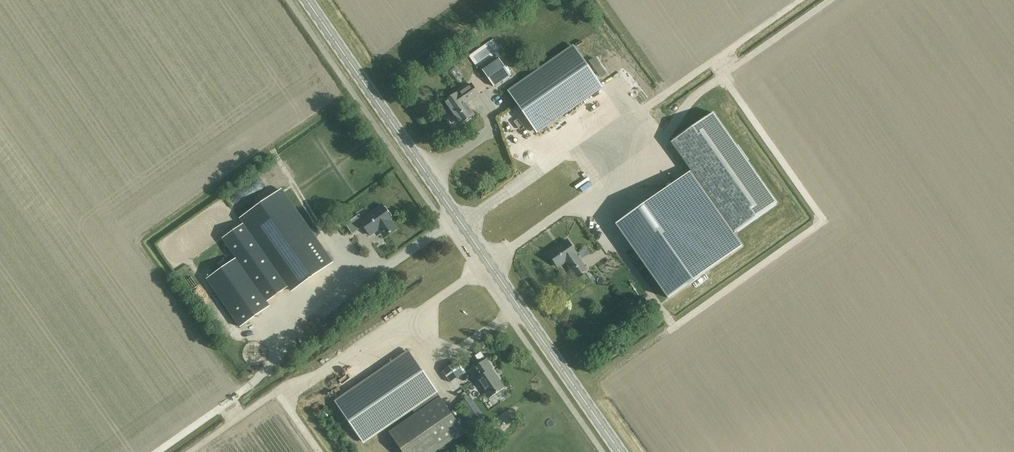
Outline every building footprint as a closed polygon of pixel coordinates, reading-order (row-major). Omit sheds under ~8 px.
[(574,47),(510,91),(537,131),(601,87),(574,47)] [(490,73),(498,85),(514,73),(503,57),(494,63),(498,68),(490,73)] [(461,123),(474,114),(466,103),(479,94),(472,84),(459,92),(444,102),(451,112),(453,111),(461,123)] [(777,203),(713,113),(671,142),(735,232),(777,203)] [(621,169),(627,167),(624,160),(619,162),(621,169)] [(581,189),(591,182),(586,176),(577,184),(581,189)] [(720,262),(667,188),(618,223),(670,297),(720,262)] [(289,286),(292,290),(332,262),(281,190),(242,218),(245,223),(223,238),(237,258),(207,279),(240,326),(270,306),(267,301),(289,286)] [(389,234),(397,228),(391,221),(392,220),(382,205),(362,218),(359,214),(345,224),(353,234),(364,226),(370,235),(383,226),(389,234)] [(558,267),(566,262),(576,277),(585,270),(575,256),(577,254),(567,240),(549,253),(558,267)] [(584,273),(579,277),(581,282),(587,278),(584,273)] [(397,302),(402,308),(407,305),(403,298),(397,302)] [(384,319),(392,316),(389,309),(381,312),(384,319)] [(337,401),(364,441),(411,409),(436,392),(409,352),(337,401)] [(497,393),(505,388),(492,369),(493,368),(486,359),(473,368),(479,377),(477,379),(490,398),(491,397),(490,395),(495,392),(497,393)] [(463,373),(455,362),(442,371),(450,382),(463,373)] [(323,382),(325,386),(335,379),(332,376),(323,382)] [(329,387),(324,389),(328,400),(334,397),(329,387)] [(436,392),(411,409),(415,415),(391,432),(405,451),(435,451),(464,432),(441,398),(436,392)]
